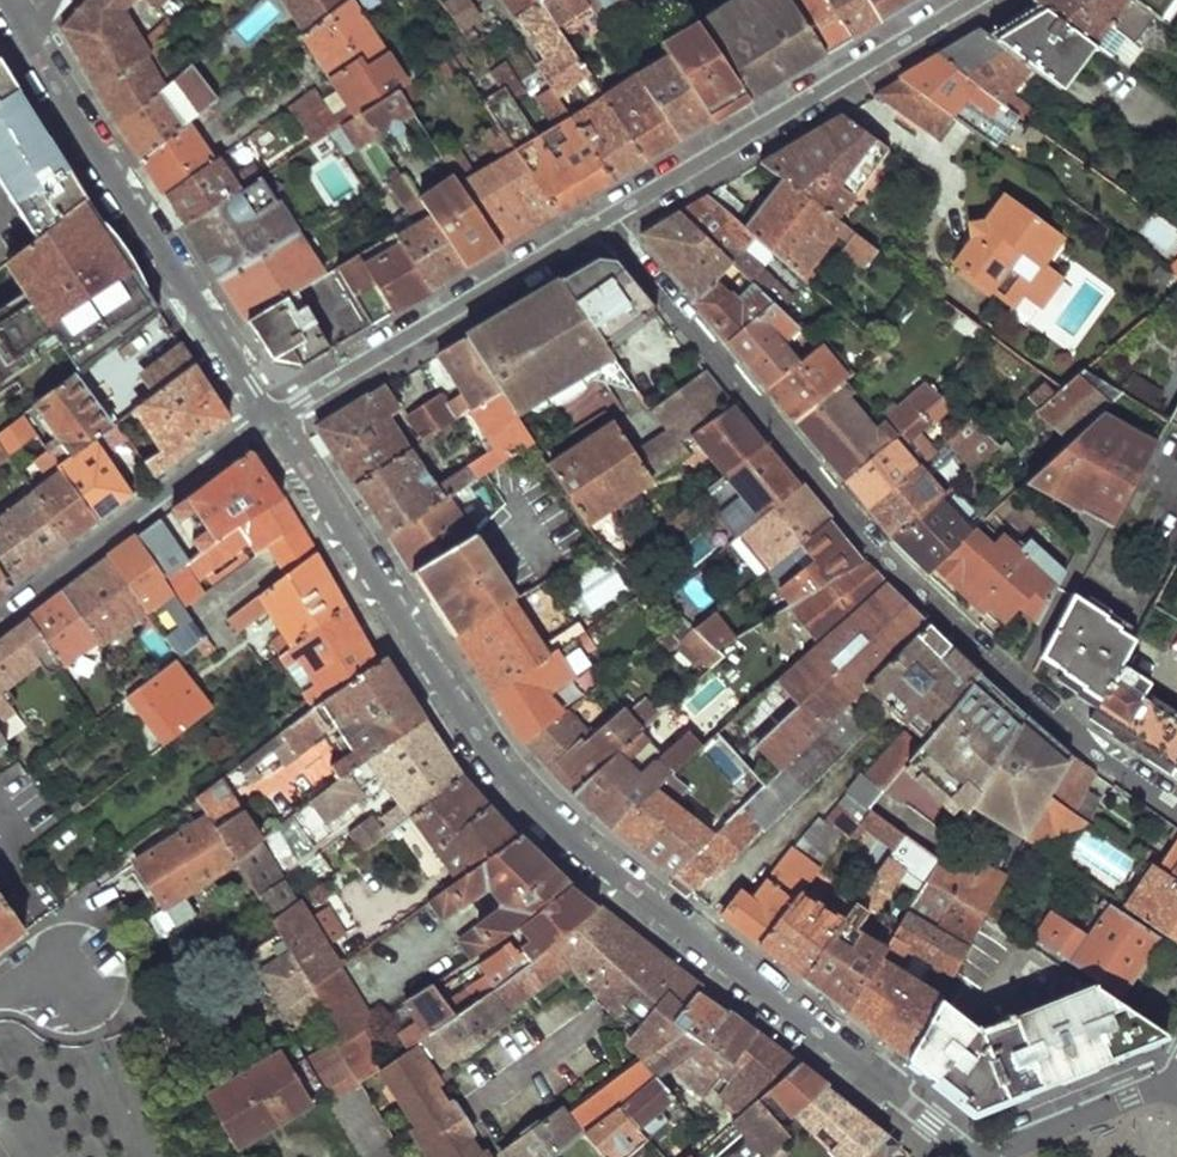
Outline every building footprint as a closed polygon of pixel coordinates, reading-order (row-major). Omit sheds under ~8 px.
[(60,32),(78,61),(96,90),(144,55),(166,40),(181,29),(173,21),(148,40),(150,44),(141,50),(116,11),(126,0),(88,0),(60,32)] [(155,13),(167,0),(140,0),(155,13)] [(302,37),(350,0),(275,0),(302,37)] [(350,0),(302,37),(359,120),(361,118),(400,94),(410,88),(350,0)] [(444,11),(460,34),(470,28),(479,21),(465,0),(460,0),(444,11)] [(569,120),(612,183),(629,173),(644,164),(601,99),(566,46),(542,10),(538,4),(538,0),(500,0),(543,63),(535,68),(550,91),(559,103),(575,93),(585,110),(569,120)] [(538,4),(542,10),(556,0),(538,0),(538,4)] [(542,10),(566,46),(598,24),(581,0),(556,0),(542,10)] [(598,24),(608,16),(605,11),(613,6),(617,10),(629,2),(628,0),(581,0),(598,24)] [(700,29),(701,30),(751,101),(823,59),(785,0),(743,0),(700,29)] [(823,59),(842,47),(853,41),(827,0),(785,0),(823,59)] [(853,41),(871,30),(880,25),(865,0),(827,0),(853,41)] [(880,25),(908,8),(922,0),(865,0),(880,25)] [(1039,5),(1088,40),(1111,57),(1123,40),(1130,45),(1152,16),(1131,0),(1032,0),(1039,5)] [(1152,16),(1158,21),(1173,0),(1131,0),(1152,16)] [(1008,22),(984,37),(1029,69),(1055,88),(1088,40),(1039,5),(1008,22)] [(197,13),(190,21),(207,37),(214,30),(197,13)] [(499,23),(485,32),(489,39),(504,30),(499,23)] [(470,28),(460,34),(466,44),(470,51),(480,45),(470,28)] [(682,38),(663,51),(667,57),(675,69),(713,124),(730,113),(751,101),(701,30),(685,41),(682,38)] [(958,44),(935,58),(1002,106),(1029,69),(984,37),(977,32),(958,44)] [(166,40),(144,55),(152,67),(173,50),(166,40)] [(1111,57),(1124,67),(1136,50),(1130,45),(1123,40),(1111,57)] [(466,44),(457,50),(462,56),(470,51),(466,44)] [(144,55),(96,90),(105,105),(118,125),(169,90),(152,67),(144,55)] [(675,69),(667,57),(635,78),(642,90),(675,69)] [(918,68),(899,79),(952,117),(965,98),(1021,137),(1029,126),(1017,117),(1002,106),(935,58),(929,61),(918,68)] [(2,60),(0,61),(0,182),(34,241),(82,205),(88,201),(67,167),(23,96),(2,60)] [(454,60),(441,69),(449,81),(462,72),(454,60)] [(675,69),(642,90),(678,144),(697,133),(713,124),(675,69)] [(169,90),(118,125),(131,146),(142,163),(191,129),(174,103),(193,87),(184,76),(169,90)] [(635,78),(601,99),(644,164),(663,153),(678,144),(642,90),(635,78)] [(887,86),(873,95),(946,147),(962,125),(952,117),(899,79),(887,86)] [(494,82),(476,94),(485,107),(503,94),(494,82)] [(410,88),(400,94),(409,108),(419,101),(410,88)] [(554,130),(538,140),(506,92),(503,94),(485,107),(498,127),(558,215),(590,197),(612,183),(569,120),(559,103),(550,91),(535,102),(554,130)] [(315,94),(304,102),(312,114),(324,132),(328,138),(340,130),(346,127),(336,113),(331,117),(315,94)] [(400,94),(361,118),(378,144),(390,137),(394,143),(402,146),(409,140),(409,134),(404,127),(417,120),(409,108),(400,94)] [(228,98),(203,119),(209,127),(235,107),(228,98)] [(304,102),(291,111),(299,123),(312,114),(304,102)] [(1025,105),(1017,117),(1029,126),(1037,114),(1025,105)] [(795,142),(759,163),(781,179),(840,223),(884,148),(840,115),(795,142)] [(359,120),(346,127),(340,130),(358,156),(378,144),(361,118),(359,120)] [(499,163),(479,175),(462,151),(444,162),(457,181),(502,249),(534,230),(558,215),(498,127),(483,138),(499,163)] [(191,129),(142,163),(154,181),(165,199),(215,165),(191,129)] [(324,132),(310,141),(314,147),(321,143),(328,138),(324,132)] [(328,138),(321,143),(327,151),(334,147),(328,138)] [(215,165),(165,199),(174,212),(184,228),(250,187),(262,180),(258,175),(253,168),(233,182),(219,161),(215,165)] [(268,168),(258,175),(262,180),(272,173),(268,168)] [(398,173),(389,180),(393,187),(403,180),(398,173)] [(781,179),(744,228),(755,238),(804,281),(844,227),(840,223),(781,179)] [(417,229),(397,241),(402,249),(431,292),(450,281),(466,271),(420,204),(403,180),(393,187),(391,189),(417,229)] [(457,181),(420,204),(466,271),(485,259),(502,249),(457,181)] [(723,185),(706,195),(733,218),(744,204),(723,185)] [(250,187),(184,228),(203,256),(221,284),(295,240),(290,232),(269,245),(262,235),(253,241),(242,247),(232,231),(242,225),(253,219),(246,208),(258,200),(250,187)] [(706,195),(677,213),(728,262),(757,290),(772,305),(798,329),(818,348),(826,341),(819,333),(822,329),(807,315),(810,311),(744,250),(755,238),(744,228),(733,218),(706,195)] [(1060,240),(1002,198),(985,221),(968,223),(971,241),(954,263),(1012,306),(1021,294),(1040,308),(1061,278),(1042,265),(1060,240)] [(26,295),(0,313),(0,387),(39,362),(32,352),(50,341),(74,378),(155,316),(82,205),(34,241),(6,263),(26,295)] [(677,213),(639,236),(671,274),(692,299),(710,280),(728,262),(677,213)] [(1139,229),(1168,257),(1176,248),(1176,235),(1155,213),(1139,229)] [(242,225),(232,231),(242,247),(253,241),(242,225)] [(295,240),(221,284),(235,305),(248,325),(296,298),(326,281),(299,238),(295,240)] [(859,238),(846,255),(865,270),(878,252),(859,238)] [(397,241),(387,246),(392,254),(402,249),(397,241)] [(392,254),(369,267),(398,313),(431,292),(402,249),(392,254)] [(651,301),(617,260),(598,256),(561,279),(611,351),(626,340),(624,338),(660,313),(651,301)] [(358,263),(339,273),(358,304),(376,292),(358,263)] [(1168,275),(1176,281),(1176,268),(1168,275)] [(611,351),(561,279),(464,338),(500,393),(514,413),(524,407),(546,394),(614,354),(611,351)] [(710,280),(692,299),(710,320),(727,340),(772,305),(757,290),(741,308),(710,280)] [(806,283),(799,292),(814,304),(821,296),(806,283)] [(296,298),(248,325),(273,363),(284,367),(298,370),(327,354),(330,352),(296,298)] [(772,305),(727,340),(745,362),(768,390),(793,368),(798,365),(780,344),(798,329),(772,305)] [(445,391),(409,414),(426,441),(435,435),(473,410),(500,393),(464,338),(435,355),(460,392),(451,398),(445,391)] [(159,394),(195,366),(184,349),(147,378),(159,394)] [(142,429),(160,455),(141,469),(152,484),(228,426),(230,420),(213,394),(195,366),(159,394),(111,431),(121,444),(142,429)] [(1030,367),(1023,376),(1038,387),(1044,378),(1030,367)] [(793,368),(768,390),(779,402),(804,380),(793,368)] [(707,370),(655,409),(671,429),(682,443),(686,440),(734,404),(725,392),(707,370)] [(1083,371),(1060,390),(1044,378),(1038,387),(1027,401),(1038,409),(1034,412),(1070,440),(1098,413),(1120,393),(1083,371)] [(822,400),(795,422),(825,457),(846,483),(902,433),(905,436),(912,430),(918,436),(919,435),(932,424),(924,413),(943,398),(927,381),(883,417),(883,423),(872,432),(837,388),(822,400)] [(68,382),(27,413),(66,466),(91,446),(108,434),(68,382)] [(382,387),(316,427),(338,462),(355,487),(406,454),(386,422),(399,413),(382,387)] [(810,387),(784,408),(795,422),(822,400),(810,387)] [(406,454),(355,487),(370,510),(388,537),(450,498),(533,444),(514,413),(500,393),(473,410),(497,448),(436,487),(417,459),(426,453),(424,450),(439,440),(435,435),(426,441),(406,454)] [(552,403),(546,394),(524,407),(537,412),(552,403)] [(943,398),(924,413),(932,424),(951,405),(943,398)] [(734,404),(686,440),(691,445),(695,441),(715,466),(723,476),(765,442),(750,423),(734,404)] [(1168,422),(1176,428),(1176,405),(1168,422)] [(1156,443),(1098,413),(1070,440),(1026,480),(1111,526),(1156,443)] [(27,472),(43,460),(16,423),(0,434),(0,461),(3,465),(14,456),(27,472)] [(969,423),(948,441),(973,468),(986,456),(995,449),(969,423)] [(631,447),(616,426),(550,469),(586,524),(653,478),(631,447)] [(671,429),(631,447),(653,478),(689,454),(682,443),(671,429)] [(912,430),(905,436),(911,442),(918,436),(912,430)] [(101,459),(121,444),(111,431),(108,434),(91,446),(101,459)] [(902,433),(846,483),(857,496),(868,510),(920,465),(935,452),(919,435),(918,436),(911,442),(905,436),(902,433)] [(765,442),(723,476),(690,504),(669,521),(681,536),(735,490),(758,520),(800,485),(783,464),(765,442)] [(58,480),(96,526),(123,505),(133,498),(101,459),(91,446),(66,466),(53,475),(58,480)] [(139,535),(168,581),(188,566),(205,554),(280,499),(265,475),(251,451),(194,493),(174,509),(183,521),(196,513),(209,532),(196,542),(187,540),(182,545),(162,518),(150,526),(139,535)] [(973,468),(967,473),(950,488),(955,494),(959,490),(964,496),(996,466),(986,456),(973,468)] [(920,465),(868,510),(881,525),(893,540),(939,499),(944,494),(920,465)] [(704,480),(684,496),(690,504),(723,476),(715,466),(703,476),(704,480)] [(962,467),(940,486),(946,492),(950,488),(967,473),(962,467)] [(81,537),(96,526),(58,480),(30,498),(69,547),(81,537)] [(800,485),(758,520),(744,531),(775,563),(801,542),(828,519),(811,498),(800,485)] [(69,547),(30,498),(0,517),(0,577),(9,591),(38,570),(69,547)] [(450,498),(388,537),(401,557),(413,576),(475,536),(450,498)] [(280,499),(205,554),(214,562),(247,540),(250,545),(256,555),(261,552),(297,526),(289,515),(280,499)] [(939,499),(893,540),(911,557),(928,573),(935,566),(973,531),(939,499)] [(828,519),(801,542),(815,563),(794,578),(790,574),(774,590),(788,606),(862,561),(841,536),(828,519)] [(236,599),(244,608),(314,555),(306,542),(297,526),(261,552),(274,570),(236,599)] [(973,531),(935,566),(973,601),(982,610),(988,604),(1001,616),(1017,601),(1038,621),(1064,572),(1031,541),(1025,547),(1019,555),(1002,539),(993,549),(973,531)] [(1009,531),(1002,539),(1019,555),(1025,547),(1009,531)] [(143,603),(153,616),(158,612),(155,607),(177,592),(168,581),(139,535),(110,557),(143,603)] [(426,595),(455,640),(515,601),(475,536),(413,576),(426,595)] [(256,555),(250,545),(199,582),(206,592),(256,555)] [(600,545),(531,591),(521,597),(515,601),(455,640),(472,667),(491,695),(559,649),(568,643),(649,589),(600,545)] [(273,640),(283,656),(346,607),(329,581),(314,555),(244,608),(231,618),(239,629),(268,608),(284,631),(273,640)] [(136,692),(157,676),(149,664),(140,669),(125,649),(127,647),(116,635),(124,629),(119,622),(143,603),(110,557),(85,575),(62,593),(99,642),(131,686),(136,692)] [(862,561),(788,606),(820,641),(884,582),(872,571),(862,561)] [(187,606),(206,592),(199,582),(188,566),(168,581),(177,592),(187,606)] [(9,591),(0,577),(0,598),(9,591)] [(884,582),(820,641),(735,720),(719,735),(736,753),(752,771),(764,785),(850,701),(865,686),(928,625),(905,603),(884,582)] [(527,584),(517,591),(521,597),(531,591),(527,584)] [(28,618),(65,667),(99,642),(62,593),(45,606),(28,618)] [(735,595),(694,629),(704,640),(716,650),(740,636),(756,626),(735,595)] [(1099,704),(1088,722),(1176,781),(1176,726),(1138,701),(1149,683),(1140,676),(1122,664),(1136,638),(1074,595),(1038,662),(1061,678),(1099,704)] [(282,721),(286,730),(377,660),(362,635),(346,607),(283,656),(278,660),(290,675),(305,664),(317,683),(304,694),(309,702),(282,721)] [(208,637),(231,618),(223,608),(200,624),(208,637)] [(28,618),(0,640),(0,716),(22,701),(12,687),(44,663),(49,670),(59,672),(65,667),(28,618)] [(197,645),(204,655),(239,629),(231,618),(208,637),(197,645)] [(162,629),(182,657),(197,645),(208,637),(200,624),(197,620),(176,636),(169,624),(162,629)] [(928,625),(865,686),(910,728),(866,778),(882,793),(907,763),(978,672),(952,648),(928,625)] [(740,636),(716,650),(724,657),(729,661),(749,643),(740,636)] [(704,640),(694,648),(713,667),(724,657),(716,650),(704,640)] [(568,643),(559,649),(571,667),(581,660),(568,643)] [(559,649),(491,695),(506,719),(515,733),(523,742),(565,710),(548,689),(573,670),(571,667),(559,649)] [(294,773),(312,802),(357,769),(369,760),(425,719),(406,689),(384,656),(377,660),(286,730),(232,772),(241,785),(267,765),(276,767),(334,725),(349,747),(330,761),(325,752),(294,773)] [(131,696),(167,746),(216,708),(178,660),(157,676),(136,692),(131,696)] [(317,683),(305,664),(290,675),(304,694),(317,683)] [(978,672),(907,763),(968,816),(973,807),(1026,717),(1003,696),(978,672)] [(125,690),(129,698),(131,696),(136,692),(131,686),(125,690)] [(104,718),(119,706),(116,701),(100,712),(104,718)] [(850,701),(764,785),(725,824),(713,837),(674,879),(679,882),(693,893),(720,864),(727,870),(765,829),(768,833),(873,725),(850,701)] [(640,732),(571,793),(589,812),(592,814),(614,831),(670,780),(689,762),(719,735),(735,720),(721,706),(660,764),(650,763),(635,776),(623,765),(649,744),(640,732)] [(565,710),(523,742),(546,766),(571,793),(640,732),(625,713),(589,742),(565,710)] [(1026,840),(1048,798),(1071,755),(1049,737),(1026,717),(973,807),(1026,840)] [(347,831),(361,851),(396,826),(402,822),(412,815),(466,777),(446,748),(425,719),(369,760),(377,771),(399,801),(379,816),(375,820),(370,814),(347,831)] [(13,745),(0,727),(0,755),(13,745)] [(1071,755),(1048,798),(1065,810),(1071,814),(1099,774),(1071,755)] [(377,771),(369,760),(357,769),(360,772),(353,777),(359,784),(377,771)] [(312,802),(324,821),(365,793),(359,784),(353,777),(360,772),(357,769),(312,802)] [(752,771),(712,810),(725,824),(764,785),(752,771)] [(862,774),(827,818),(848,836),(882,793),(866,778),(862,774)] [(466,777),(412,815),(458,880),(518,837),(510,828),(492,807),(466,777)] [(199,796),(236,858),(256,844),(260,840),(221,779),(199,796)] [(670,780),(614,831),(641,853),(674,879),(713,837),(679,809),(676,812),(662,798),(674,785),(670,780)] [(137,860),(176,924),(195,911),(185,893),(240,863),(236,858),(199,796),(191,802),(200,819),(137,860)] [(1026,840),(1025,841),(1038,849),(1065,810),(1048,798),(1026,840)] [(848,836),(827,818),(824,822),(846,840),(848,836)] [(256,844),(260,852),(294,829),(287,820),(260,840),(256,844)] [(402,822),(396,826),(399,832),(405,829),(402,822)] [(819,829),(816,827),(809,835),(834,854),(835,853),(846,840),(824,822),(819,829)] [(834,854),(809,835),(798,849),(822,869),(834,854)] [(458,941),(471,959),(515,929),(569,885),(555,871),(545,861),(518,837),(458,880),(432,898),(443,917),(483,888),(493,889),(505,904),(498,913),(458,941)] [(1159,873),(1170,880),(1176,870),(1176,843),(1159,873)] [(240,863),(272,915),(290,902),(260,852),(256,844),(236,858),(240,863)] [(990,907),(1006,877),(951,844),(939,865),(850,1016),(874,1035),(908,1062),(985,915),(990,907)] [(815,878),(761,947),(782,963),(803,979),(856,906),(862,897),(891,856),(876,846),(846,887),(849,889),(832,913),(815,901),(826,886),(815,878)] [(798,849),(795,847),(756,899),(745,891),(724,918),(738,929),(761,947),(815,878),(822,869),(798,849)] [(822,869),(815,878),(826,886),(845,861),(835,853),(834,854),(822,869)] [(891,856),(862,897),(878,909),(908,867),(891,856)] [(856,906),(803,979),(822,995),(850,1016),(939,865),(928,857),(874,940),(855,929),(867,912),(856,906)] [(1124,909),(1176,945),(1176,885),(1170,880),(1159,873),(1151,868),(1124,909)] [(521,951),(529,966),(561,941),(600,910),(574,889),(572,887),(569,885),(515,929),(526,947),(521,951)] [(28,929),(0,894),(0,951),(28,929)] [(313,982),(339,964),(297,897),(290,902),(272,915),(313,982)] [(1101,909),(1085,934),(1047,910),(1030,936),(1105,985),(1101,993),(1118,1005),(1123,997),(1126,997),(1161,941),(1101,899),(1096,906),(1101,909)] [(990,907),(985,915),(1003,927),(1008,918),(990,907)] [(600,910),(561,941),(579,967),(605,1002),(621,1018),(624,1016),(642,1038),(632,1046),(646,1066),(658,1080),(666,1075),(674,1070),(709,1049),(705,1047),(677,1026),(700,991),(702,989),(652,950),(600,910)] [(1091,986),(982,1032),(951,1009),(970,983),(979,989),(1015,935),(1003,927),(985,915),(908,1062),(934,1082),(973,1113),(1002,1102),(1050,1083),(1097,1063),(1162,1037),(1163,1034),(1118,1005),(1101,993),(1091,986)] [(454,1015),(428,1033),(376,1070),(360,1080),(372,1101),(390,1087),(420,1132),(413,1137),(426,1156),(490,1156),(486,1151),(474,1133),(479,1129),(475,1124),(476,1123),(464,1104),(463,1106),(452,1090),(447,1093),(442,1086),(447,1082),(432,1059),(441,1053),(448,1063),(513,1020),(510,1015),(579,967),(561,941),(529,966),(454,1015)] [(437,989),(454,1015),(529,966),(521,951),(517,954),(510,945),(480,963),(489,975),(469,988),(459,976),(437,989)] [(345,1035),(349,1041),(357,1036),(376,1022),(339,964),(313,982),(345,1035)] [(409,1001),(428,1033),(454,1015),(437,989),(434,984),(409,1001)] [(677,1026),(705,1047),(729,1013),(714,1002),(700,991),(677,1026)] [(729,1013),(705,1047),(709,1049),(719,1056),(732,1065),(756,1033),(742,1023),(729,1013)] [(727,1077),(715,1091),(727,1101),(733,1106),(738,1111),(792,1061),(774,1047),(756,1033),(732,1065),(719,1056),(712,1065),(727,1077)] [(308,1056),(365,1156),(405,1156),(403,1153),(393,1136),(372,1101),(360,1080),(341,1045),(349,1041),(345,1035),(308,1056)] [(360,1080),(376,1070),(357,1036),(349,1041),(341,1045),(360,1080)] [(207,1094),(239,1146),(318,1101),(295,1064),(286,1047),(207,1094)] [(709,1049),(674,1070),(706,1101),(715,1091),(727,1077),(712,1065),(719,1056),(709,1049)] [(585,1134),(606,1156),(637,1156),(651,1145),(640,1133),(619,1109),(658,1080),(646,1066),(570,1117),(565,1112),(550,1122),(521,1143),(505,1154),(506,1156),(552,1156),(585,1134)] [(831,1156),(864,1156),(890,1135),(866,1118),(829,1091),(830,1088),(813,1075),(800,1066),(758,1102),(782,1131),(795,1119),(831,1156)] [(658,1080),(672,1099),(679,1091),(666,1075),(658,1080)] [(619,1109),(640,1133),(675,1100),(672,1099),(658,1080),(619,1109)] [(452,1090),(447,1082),(442,1086),(447,1093),(452,1090)] [(736,1123),(762,1154),(758,1156),(769,1156),(790,1139),(782,1131),(758,1102),(736,1123)] [(517,1137),(521,1143),(550,1122),(546,1117),(517,1137)] [(491,1147),(479,1129),(474,1133),(486,1151),(491,1147)] [(393,1136),(403,1153),(413,1148),(402,1132),(393,1136)] [(898,1141),(890,1135),(864,1156),(881,1156),(898,1141)]
